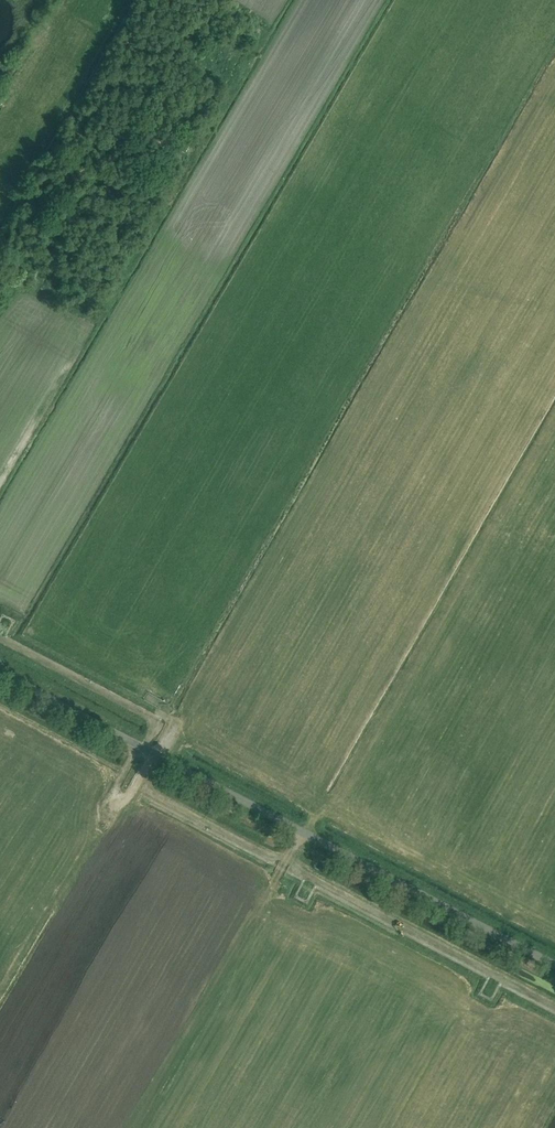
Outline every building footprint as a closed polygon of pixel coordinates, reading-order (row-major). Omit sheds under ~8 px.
[(478,988),(487,993),(495,978),(486,973),(478,988)]
